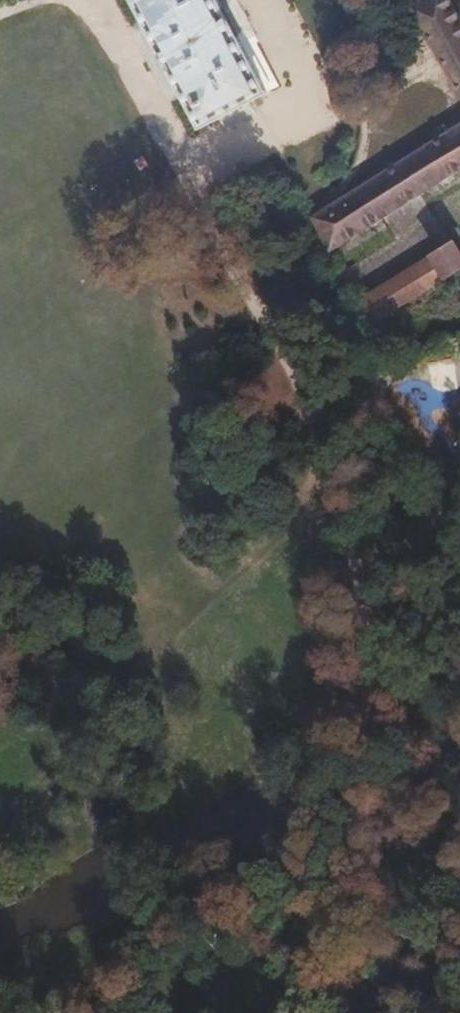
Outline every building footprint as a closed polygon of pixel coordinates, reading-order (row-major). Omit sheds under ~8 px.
[(202,125),(266,90),(218,0),(135,0),(202,125)] [(411,3),(459,96),(459,17),(451,0),(418,0),(411,3)] [(314,217),(334,248),(459,170),(459,127),(314,217)] [(377,319),(459,268),(459,250),(457,245),(366,301),(377,319)]
